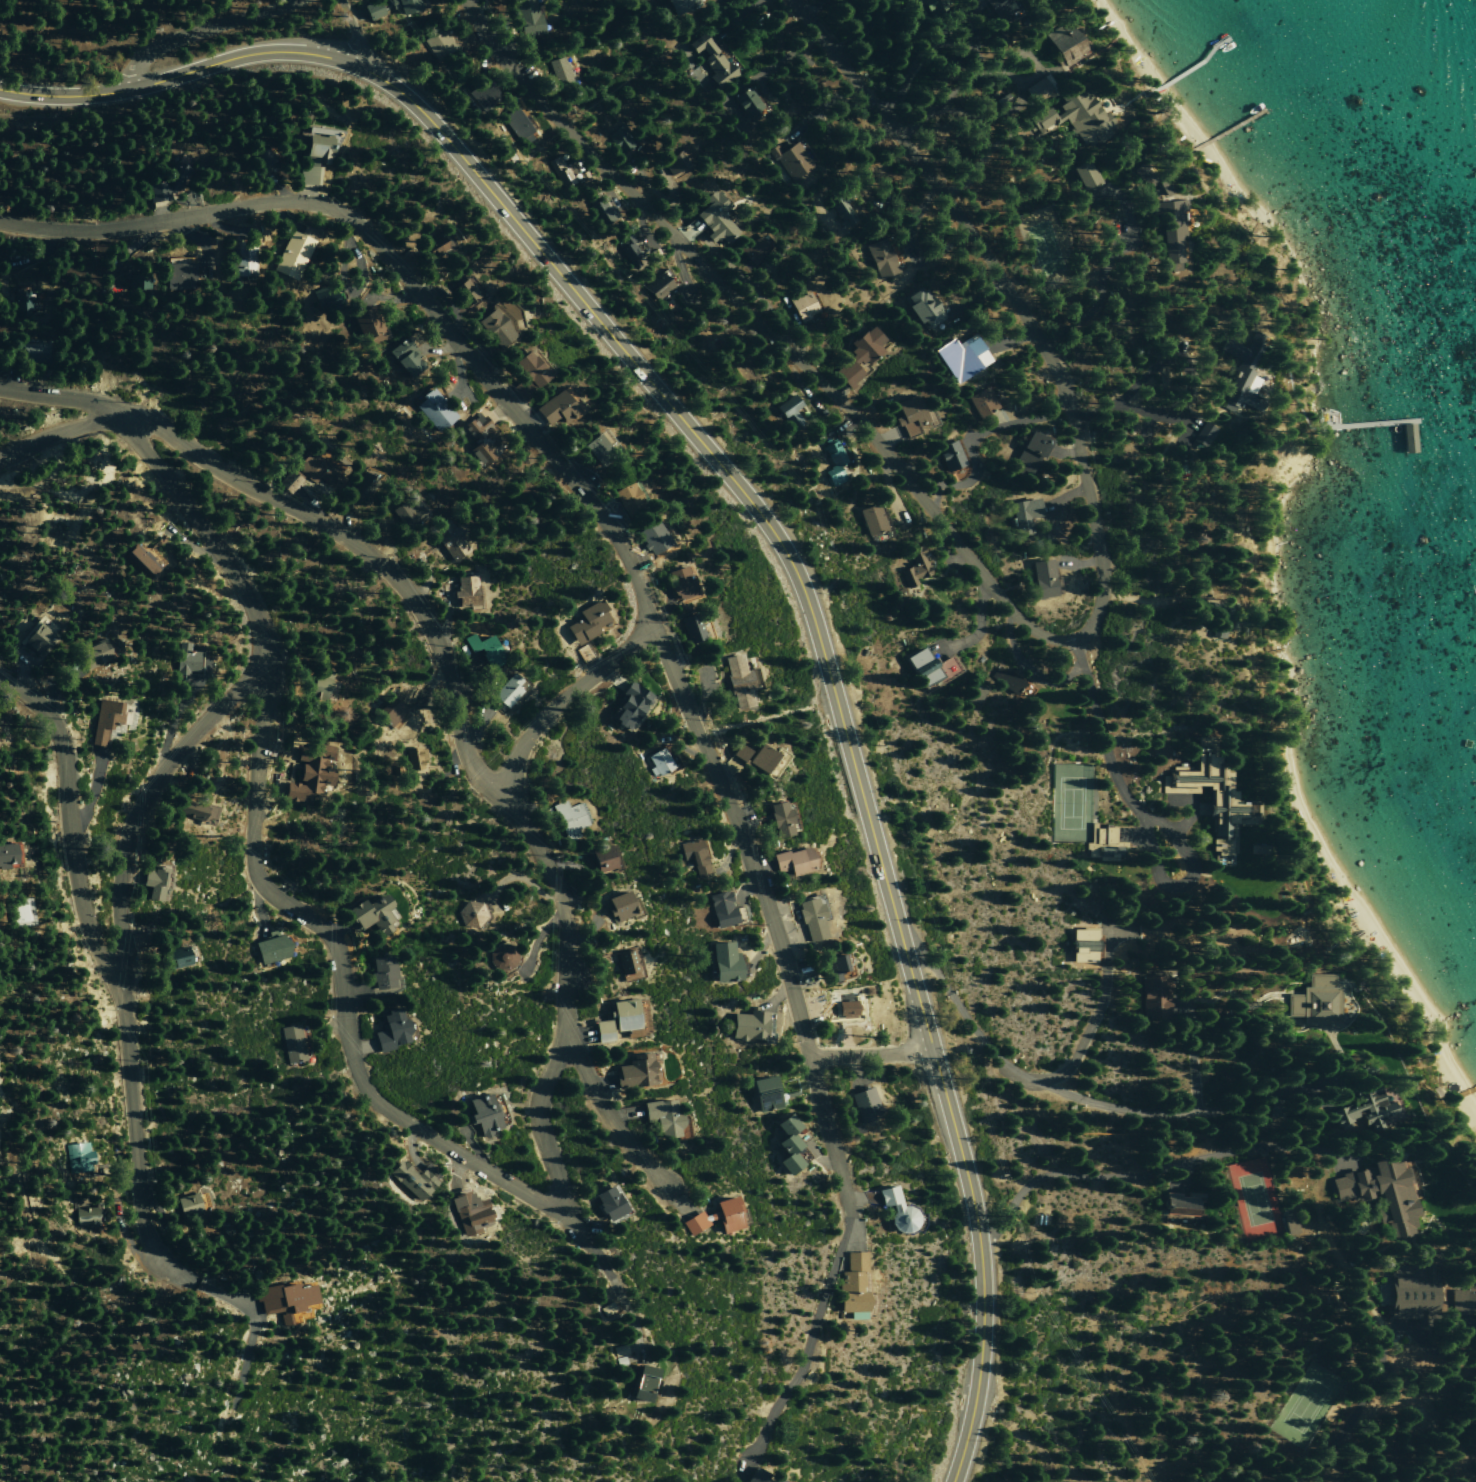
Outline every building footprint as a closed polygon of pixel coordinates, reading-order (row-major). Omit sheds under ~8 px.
[(375,0),(372,0),(360,6),(367,20),(381,13),(375,0)] [(392,9),(398,7),(400,15),(419,9),(416,0),(389,0),(392,9)] [(520,37),(540,35),(536,0),(516,0),(520,37)] [(671,16),(696,5),(694,0),(665,0),(671,16)] [(998,28),(1021,17),(1014,0),(985,0),(998,28)] [(1044,35),(1064,66),(1088,51),(1072,27),(1067,30),(1062,24),(1044,35)] [(437,60),(455,46),(440,27),(422,41),(437,60)] [(687,42),(711,74),(708,77),(717,89),(736,76),(702,31),(687,42)] [(547,61),(557,86),(572,80),(562,56),(547,61)] [(467,90),(478,110),(497,100),(485,80),(467,90)] [(1033,104),(1048,96),(1039,80),(1024,88),(1033,104)] [(1081,145),(1109,128),(1081,82),(1055,98),(1063,110),(1053,116),(1046,105),(1023,120),(1033,136),(1063,117),(1081,145)] [(732,97),(746,119),(762,109),(748,86),(732,97)] [(534,136),(515,108),(501,117),(520,146),(534,136)] [(605,135),(619,154),(632,145),(618,126),(605,135)] [(306,135),(329,137),(328,150),(330,150),(329,165),(318,163),(318,157),(303,156),(306,135)] [(812,166),(795,141),(780,152),(774,145),(767,150),(792,185),(805,176),(803,173),(812,166)] [(258,176),(248,158),(264,149),(274,168),(258,176)] [(661,160),(669,177),(689,168),(681,150),(661,160)] [(563,189),(575,182),(558,154),(547,161),(563,189)] [(1071,167),(1081,190),(1098,182),(1088,159),(1071,167)] [(162,180),(171,160),(189,169),(176,195),(171,192),(166,193),(167,199),(147,202),(144,183),(162,180)] [(1133,171),(1145,185),(1155,176),(1143,161),(1133,171)] [(296,183),(317,185),(318,167),(297,165),(296,183)] [(735,232),(719,214),(726,207),(711,189),(700,198),(705,204),(691,216),(712,240),(716,237),(721,244),(735,232)] [(842,229),(855,222),(842,194),(828,200),(842,229)] [(612,220),(600,199),(589,205),(601,226),(612,220)] [(1151,203),(1152,215),(1169,213),(1170,230),(1163,230),(1167,272),(1183,270),(1180,236),(1186,235),(1183,200),(1151,203)] [(271,269),(288,230),(312,240),(295,279),(271,269)] [(447,249),(436,255),(428,241),(423,244),(417,234),(426,230),(431,239),(439,235),(447,249)] [(616,238),(631,268),(645,262),(630,231),(616,238)] [(774,244),(763,232),(758,237),(769,249),(774,244)] [(739,249),(750,266),(769,253),(758,237),(739,249)] [(865,245),(877,280),(897,272),(885,238),(865,245)] [(227,243),(228,277),(254,276),(253,242),(227,243)] [(165,263),(167,291),(194,290),(193,262),(165,263)] [(126,273),(126,289),(149,289),(149,265),(135,265),(135,273),(126,273)] [(678,284),(664,268),(643,287),(657,303),(678,284)] [(452,288),(466,306),(479,296),(466,278),(452,288)] [(922,330),(942,318),(922,285),(902,298),(922,330)] [(311,291),(331,286),(336,307),(316,313),(311,291)] [(13,293),(16,316),(31,314),(27,291),(13,293)] [(817,315),(809,291),(788,298),(797,322),(817,315)] [(349,315),(360,340),(383,329),(372,304),(349,315)] [(495,308),(516,335),(499,348),(486,331),(483,333),(475,323),(495,308)] [(833,372),(847,388),(863,375),(858,370),(881,350),(876,345),(882,340),(869,326),(846,345),(853,354),(833,372)] [(954,384),(991,360),(974,333),(956,345),(952,338),(932,351),(954,384)] [(1247,349),(1225,339),(1219,350),(1242,361),(1220,407),(1233,413),(1238,402),(1258,411),(1263,400),(1252,395),(1260,380),(1251,375),(1267,340),(1254,334),(1247,349)] [(385,352),(407,379),(423,366),(415,357),(417,355),(403,337),(385,352)] [(18,343),(47,343),(47,364),(18,364),(18,343)] [(513,362),(534,388),(547,377),(525,351),(513,362)] [(977,417),(1001,407),(992,385),(967,395),(977,417)] [(430,388),(455,415),(436,431),(414,406),(420,400),(419,399),(430,388)] [(533,409),(559,389),(578,412),(563,423),(558,417),(546,426),(533,409)] [(803,422),(793,411),(800,405),(791,394),(774,407),(793,430),(803,422)] [(918,432),(916,426),(926,422),(914,394),(893,403),(899,416),(895,418),(903,439),(918,432)] [(462,427),(475,443),(467,450),(481,467),(493,457),(488,451),(501,440),(478,413),(462,427)] [(1216,430),(1203,422),(1191,440),(1205,449),(1216,430)] [(584,446),(605,429),(616,443),(595,459),(584,446)] [(1032,476),(1049,439),(1029,430),(1012,467),(1032,476)] [(822,447),(831,466),(823,470),(830,487),(844,481),(837,466),(846,462),(835,440),(822,447)] [(936,446),(944,472),(965,466),(956,440),(936,446)] [(311,454),(337,470),(328,484),(319,478),(315,485),(298,474),(301,470),(298,467),(305,455),(309,458),(311,454)] [(274,485),(286,469),(300,479),(288,495),(274,485)] [(347,491),(362,471),(377,482),(362,502),(347,491)] [(613,493),(632,483),(640,497),(621,507),(613,493)] [(1029,519),(1040,517),(1037,498),(1009,504),(1016,537),(1032,534),(1029,519)] [(390,510),(402,527),(415,518),(403,501),(390,510)] [(890,536),(878,502),(857,510),(869,543),(890,536)] [(430,530),(452,561),(468,550),(446,519),(430,530)] [(654,520),(668,542),(651,554),(647,550),(645,551),(641,545),(643,544),(636,532),(654,520)] [(123,557),(147,580),(161,565),(136,542),(123,557)] [(916,579),(929,575),(921,546),(908,550),(913,566),(900,570),(906,589),(917,585),(916,579)] [(1035,598),(1055,597),(1052,560),(1032,561),(1035,598)] [(666,572),(684,566),(694,594),(677,600),(674,594),(671,595),(668,586),(671,585),(666,572)] [(474,575),(477,607),(457,609),(456,598),(452,599),(452,592),(457,592),(455,577),(474,575)] [(579,618),(565,627),(576,645),(597,632),(594,627),(605,620),(600,613),(603,611),(596,600),(576,613),(579,618)] [(679,618),(687,643),(704,637),(696,612),(679,618)] [(20,644),(38,623),(53,636),(35,657),(20,644)] [(463,639),(470,654),(479,649),(481,653),(480,654),(486,666),(492,663),(494,666),(500,663),(498,660),(503,657),(497,645),(493,647),(492,645),(494,644),(490,635),(476,642),(471,634),(463,639)] [(84,670),(110,659),(101,639),(76,650),(84,670)] [(174,674),(175,651),(176,651),(177,642),(184,643),(184,651),(199,652),(198,674),(174,674)] [(904,656),(925,691),(960,671),(951,655),(936,664),(924,644),(904,656)] [(724,657),(727,674),(726,675),(730,694),(732,693),(735,708),(751,705),(748,691),(756,689),(752,669),(744,671),(740,653),(724,657)] [(989,677),(1014,694),(1023,682),(997,665),(989,677)] [(334,673),(321,668),(318,674),(331,680),(334,673)] [(492,695),(512,673),(522,681),(517,687),(521,690),(506,707),(492,695)] [(312,695),(317,675),(332,679),(326,699),(312,695)] [(649,695),(635,715),(638,718),(628,731),(609,718),(617,706),(615,705),(622,695),(620,693),(629,680),(649,695)] [(373,714),(389,696),(403,709),(387,726),(373,714)] [(98,697),(89,743),(104,746),(107,727),(110,728),(111,722),(120,723),(122,711),(118,711),(120,701),(98,697)] [(282,798),(285,782),(300,784),(301,779),(298,779),(301,763),(303,763),(304,760),(296,759),(299,745),(306,746),(306,743),(316,745),(316,742),(330,744),(328,759),(323,758),(322,765),(329,767),(327,784),(317,782),(315,795),(308,794),(307,797),(298,795),(297,800),(282,798)] [(757,742),(745,760),(763,771),(774,753),(757,742)] [(737,743),(729,755),(740,761),(747,749),(737,743)] [(408,770),(404,749),(418,746),(419,749),(424,748),(427,761),(421,762),(422,767),(408,770)] [(662,746),(672,766),(653,776),(648,767),(653,765),(647,754),(662,746)] [(552,806),(567,841),(582,834),(580,828),(589,824),(579,802),(570,806),(567,799),(552,806)] [(183,800),(205,806),(201,820),(179,814),(183,800)] [(790,833),(781,800),(768,803),(776,836),(790,833)] [(709,874),(699,838),(679,844),(683,862),(691,859),(696,878),(709,874)] [(9,868),(0,869),(0,843),(13,842),(15,862),(9,863),(9,868)] [(590,848),(598,872),(615,867),(607,842),(590,848)] [(806,847),(786,852),(786,850),(771,854),(776,872),(788,869),(789,875),(812,869),(806,847)] [(160,900),(165,866),(149,864),(149,868),(142,867),(139,884),(146,885),(144,898),(160,900)] [(605,897),(624,889),(635,914),(616,922),(612,915),(609,916),(606,908),(609,907),(605,897)] [(715,927),(707,894),(725,890),(730,907),(731,906),(735,922),(715,927)] [(344,910),(360,899),(364,904),(380,893),(388,904),(382,908),(388,917),(384,921),(389,928),(378,935),(368,921),(357,929),(344,910)] [(8,898),(12,923),(19,922),(20,927),(34,925),(30,895),(8,898)] [(825,937),(820,919),(824,917),(820,904),(816,905),(814,898),(798,902),(799,909),(797,910),(801,924),(803,923),(808,941),(825,937)] [(460,925),(456,912),(465,900),(479,903),(484,916),(475,927),(460,925)] [(1095,961),(1094,927),(1071,928),(1071,961),(1095,961)] [(252,942),(259,963),(285,955),(278,933),(275,934),(273,928),(265,931),(267,937),(252,942)] [(713,980),(710,942),(730,940),(731,952),(735,952),(737,978),(713,980)] [(504,970),(509,967),(513,962),(514,957),(513,951),(510,947),(505,944),(500,943),(494,944),(490,948),(487,953),(487,959),(489,964),(493,968),(499,970),(504,970)] [(187,962),(164,969),(158,949),(168,946),(169,950),(182,945),(187,962)] [(615,953),(620,974),(636,970),(631,949),(615,953)] [(819,956),(823,976),(825,975),(827,983),(839,980),(837,972),(847,970),(843,953),(832,956),(831,953),(819,956)] [(371,972),(370,957),(387,955),(388,963),(391,963),(393,977),(390,977),(391,987),(373,989),(372,981),(369,981),(368,972),(371,972)] [(1287,994),(1287,1016),(1302,1016),(1302,1023),(1338,1023),(1339,987),(1333,986),(1333,974),(1308,974),(1308,987),(1302,987),(1302,994),(1287,994)] [(1141,976),(1142,1020),(1167,1020),(1166,975),(1141,976)] [(611,1000),(633,998),(636,1028),(614,1030),(613,1017),(608,1018),(608,1011),(612,1010),(611,1000)] [(836,1001),(854,999),(856,1015),(838,1017),(836,1001)] [(371,1032),(376,1051),(392,1046),(391,1043),(405,1039),(397,1008),(395,1009),(394,1007),(385,1009),(386,1014),(381,1016),(383,1023),(379,1024),(380,1029),(371,1032)] [(748,1014),(731,1013),(731,1036),(736,1036),(736,1039),(744,1039),(745,1036),(764,1037),(764,1010),(756,1009),(756,1007),(750,1007),(750,1009),(748,1009),(748,1014)] [(592,1021),(595,1043),(611,1041),(608,1019),(592,1021)] [(279,1027),(286,1062),(303,1058),(296,1024),(279,1027)] [(651,1083),(619,1087),(618,1084),(614,1085),(613,1070),(616,1070),(615,1066),(627,1064),(627,1060),(630,1060),(629,1054),(648,1051),(651,1083)] [(749,1078),(757,1112),(778,1106),(770,1073),(749,1078)] [(850,1093),(860,1124),(873,1119),(872,1115),(880,1112),(871,1086),(850,1093)] [(486,1093),(499,1128),(480,1135),(475,1123),(470,1125),(466,1114),(471,1112),(467,1101),(486,1093)] [(671,1098),(641,1103),(644,1123),(654,1121),(656,1132),(660,1131),(661,1138),(677,1135),(676,1128),(680,1127),(677,1107),(673,1108),(671,1098)] [(773,1124),(786,1113),(797,1126),(789,1132),(798,1144),(790,1150),(800,1163),(786,1174),(776,1161),(784,1155),(775,1143),(778,1141),(772,1133),(777,1129),(773,1124)] [(64,1144),(68,1173),(88,1170),(87,1159),(89,1159),(88,1150),(85,1150),(84,1141),(64,1144)] [(1336,1203),(1379,1194),(1381,1207),(1374,1209),(1378,1224),(1386,1222),(1389,1239),(1414,1234),(1411,1216),(1415,1215),(1403,1160),(1392,1163),(1390,1158),(1371,1162),(1372,1167),(1331,1176),(1336,1203)] [(388,1172),(420,1201),(437,1182),(422,1169),(416,1175),(398,1159),(393,1164),(394,1165),(388,1172)] [(607,1184),(626,1210),(609,1222),(591,1196),(607,1184)] [(899,1205),(907,1206),(913,1210),(916,1216),(916,1224),(911,1230),(905,1233),(897,1233),(891,1228),(888,1222),(889,1214),(891,1211),(889,1204),(881,1207),(875,1190),(893,1184),(899,1205)] [(449,1199),(463,1236),(482,1229),(481,1226),(489,1223),(488,1220),(495,1218),(490,1206),(485,1209),(481,1198),(475,1201),(471,1189),(467,1190),(466,1188),(462,1190),(463,1192),(453,1196),(454,1197),(449,1199)] [(1163,1213),(1195,1215),(1196,1192),(1184,1192),(1184,1194),(1164,1193),(1163,1213)] [(206,1209),(204,1193),(197,1194),(199,1210),(206,1209)] [(175,1199),(195,1194),(200,1213),(181,1218),(175,1199)] [(713,1202),(733,1195),(738,1210),(734,1211),(740,1228),(721,1234),(715,1217),(706,1220),(708,1224),(688,1236),(680,1222),(699,1210),(703,1216),(716,1211),(713,1202)] [(94,1207),(75,1209),(76,1225),(95,1223),(94,1207)] [(838,1311),(837,1282),(840,1282),(840,1271),(846,1271),(846,1252),(865,1252),(865,1272),(860,1272),(861,1290),(864,1290),(865,1311),(838,1311)] [(1436,1265),(1390,1265),(1390,1317),(1436,1318),(1436,1265)] [(1475,1311),(1475,1293),(1474,1293),(1473,1280),(1463,1281),(1463,1289),(1452,1290),(1453,1312),(1475,1311)] [(255,1288),(276,1284),(277,1286),(295,1282),(296,1287),(311,1284),(316,1305),(297,1309),(299,1321),(281,1325),(278,1311),(260,1315),(257,1301),(254,1302),(253,1294),(256,1293),(255,1288)] [(629,1397),(639,1364),(656,1369),(646,1402),(629,1397)] [(767,1473),(762,1481),(746,1481),(755,1466),(767,1473)]
